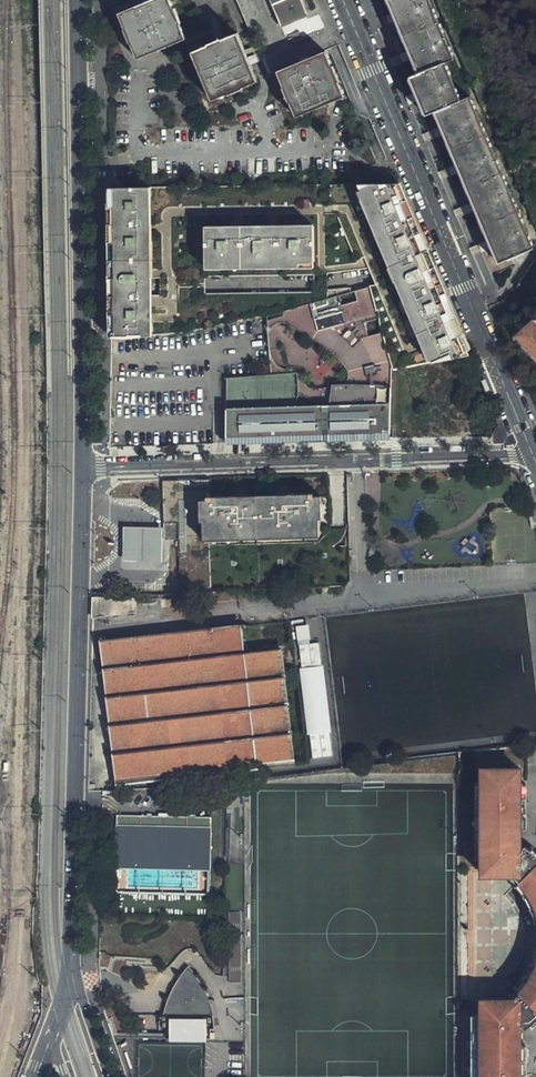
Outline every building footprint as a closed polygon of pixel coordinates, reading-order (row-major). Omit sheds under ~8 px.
[(177,14),(175,14),(169,0),(165,0),(120,19),(127,36),(126,36),(132,51),(133,51),(140,65),(188,44),(182,29),(183,28),(177,14)] [(297,0),(274,0),(285,27),(305,19),(297,0)] [(525,257),(535,254),(535,252),(473,101),(465,105),(449,67),(458,64),(432,0),(392,0),(423,78),(414,82),(429,120),(439,116),(500,268),(525,257)] [(260,85),(240,38),(224,44),(223,43),(209,49),(209,50),(194,57),(214,105),(229,99),(229,101),(245,94),(244,92),(260,85)] [(251,63),(261,60),(258,49),(248,52),(251,63)] [(346,102),(340,87),(341,86),(336,72),(334,70),(333,70),(327,56),(279,77),(285,91),(284,92),(290,107),(292,107),(298,121),(346,102)] [(397,280),(431,363),(466,354),(468,354),(436,275),(393,171),(350,175),(355,186),(390,265),(397,280)] [(149,187),(151,282),(161,281),(161,276),(205,275),(204,270),(204,230),(313,229),(313,269),(314,274),(327,273),(390,265),(355,186),(223,187),(149,187)] [(151,282),(149,187),(111,188),(113,337),(151,335),(151,295),(148,295),(148,282),(151,282)] [(204,230),(204,270),(313,269),(313,229),(204,230)] [(313,292),(329,289),(327,273),(314,274),(313,292)] [(161,297),(205,296),(205,275),(161,276),(161,281),(162,295),(161,297)] [(244,290),(245,279),(209,276),(209,287),(244,290)] [(431,363),(397,280),(329,289),(313,292),(313,294),(205,296),(161,297),(162,295),(151,295),(151,335),(185,333),(265,320),(370,287),(392,374),(393,370),(431,363)] [(531,319),(516,332),(535,356),(535,325),(531,319)] [(224,379),(225,409),(297,406),(296,376),(224,379)] [(297,406),(225,409),(226,443),(389,438),(390,404),(297,406)] [(203,542),(208,545),(321,542),(322,493),(208,495),(198,499),(198,522),(204,522),(203,542)] [(165,527),(125,526),(124,560),(165,560),(165,527)] [(93,597),(93,617),(136,611),(135,602),(134,598),(93,597)] [(135,602),(136,611),(160,608),(159,599),(135,602)] [(342,764),(329,634),(311,636),(310,623),(298,624),(312,767),(342,764)] [(116,785),(256,768),(255,760),(294,756),(282,646),(242,648),(241,626),(100,642),(116,785)] [(481,846),(516,847),(517,844),(519,844),(520,829),(519,783),(519,768),(481,768),(481,783),(481,846)] [(214,897),(213,817),(115,817),(113,895),(214,897)] [(534,852),(528,847),(527,846),(524,845),(523,847),(520,850),(516,848),(516,847),(481,846),(481,859),(481,873),(505,873),(508,871),(515,877),(519,880),(524,887),(529,893),(533,899),(535,905),(535,854),(534,852)] [(519,880),(514,885),(523,895),(528,903),(532,911),(533,917),(533,921),(535,920),(535,905),(533,899),(529,893),(524,887),(519,880)] [(534,949),(532,954),(526,970),(519,980),(514,986),(519,992),(522,989),(526,985),(531,977),(533,973),(535,967),(535,950),(534,949)] [(181,974),(195,975),(194,974),(188,966),(185,969),(181,974)] [(519,1044),(519,1028),(516,1028),(516,1023),(519,1023),(524,1027),(529,1024),(534,1020),(535,1019),(535,967),(533,973),(531,977),(526,985),(522,989),(519,992),(507,1001),(505,998),(482,999),(481,1013),(482,1076),(519,1076),(519,1044)] [(201,983),(195,975),(181,974),(180,976),(177,981),(171,990),(167,1000),(186,1000),(186,999),(189,999),(190,1000),(209,1000),(205,991),(201,983)] [(209,1002),(209,1000),(190,1000),(189,999),(186,999),(186,1000),(167,1000),(167,1002),(166,1004),(165,1006),(186,1006),(186,1007),(190,1007),(190,1006),(211,1006),(210,1004),(209,1002)] [(165,1029),(165,1033),(165,1038),(211,1038),(211,1029),(214,1029),(213,1015),(211,1015),(211,1006),(190,1006),(190,1007),(186,1007),(186,1006),(165,1006),(165,1014),(159,1014),(158,1029),(165,1029)]
